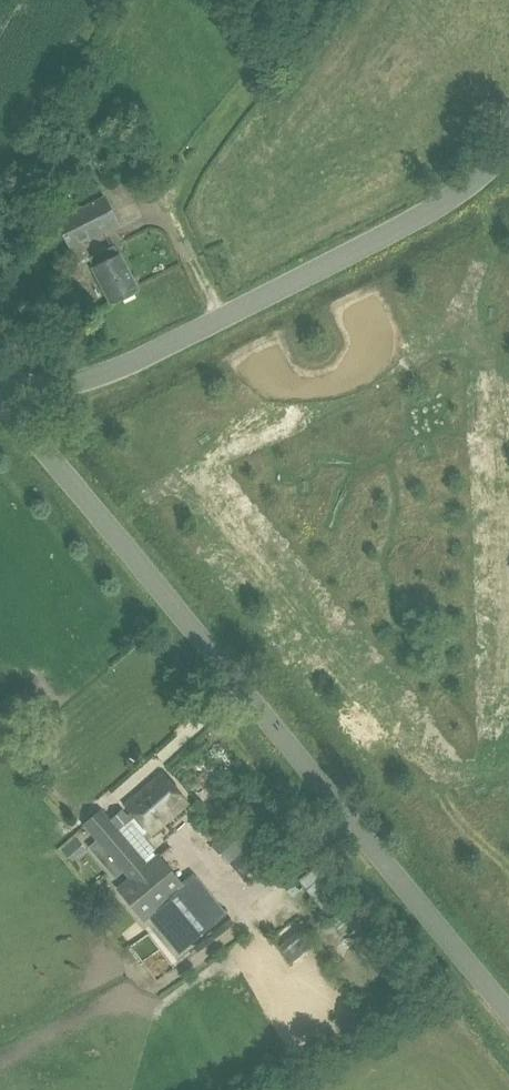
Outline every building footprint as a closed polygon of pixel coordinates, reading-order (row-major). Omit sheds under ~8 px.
[(70,248),(84,242),(105,231),(119,224),(104,195),(56,220),(70,248)] [(89,257),(89,258),(91,260),(95,268),(94,269),(112,301),(136,288),(119,255),(119,256),(113,246),(112,246),(91,257),(89,257)] [(163,772),(125,804),(152,835),(189,803),(163,772)] [(231,863),(269,832),(270,832),(267,829),(250,808),(210,840),(229,864),(231,863)] [(131,820),(124,811),(111,821),(102,810),(84,823),(99,841),(123,870),(131,880),(117,891),(144,925),(153,918),(174,943),(181,952),(226,914),(197,876),(184,886),(159,855),(148,865),(141,857),(119,830),(131,820)] [(62,847),(70,856),(82,846),(74,837),(62,847)] [(279,946),(292,962),(314,945),(301,929),(279,946)]
